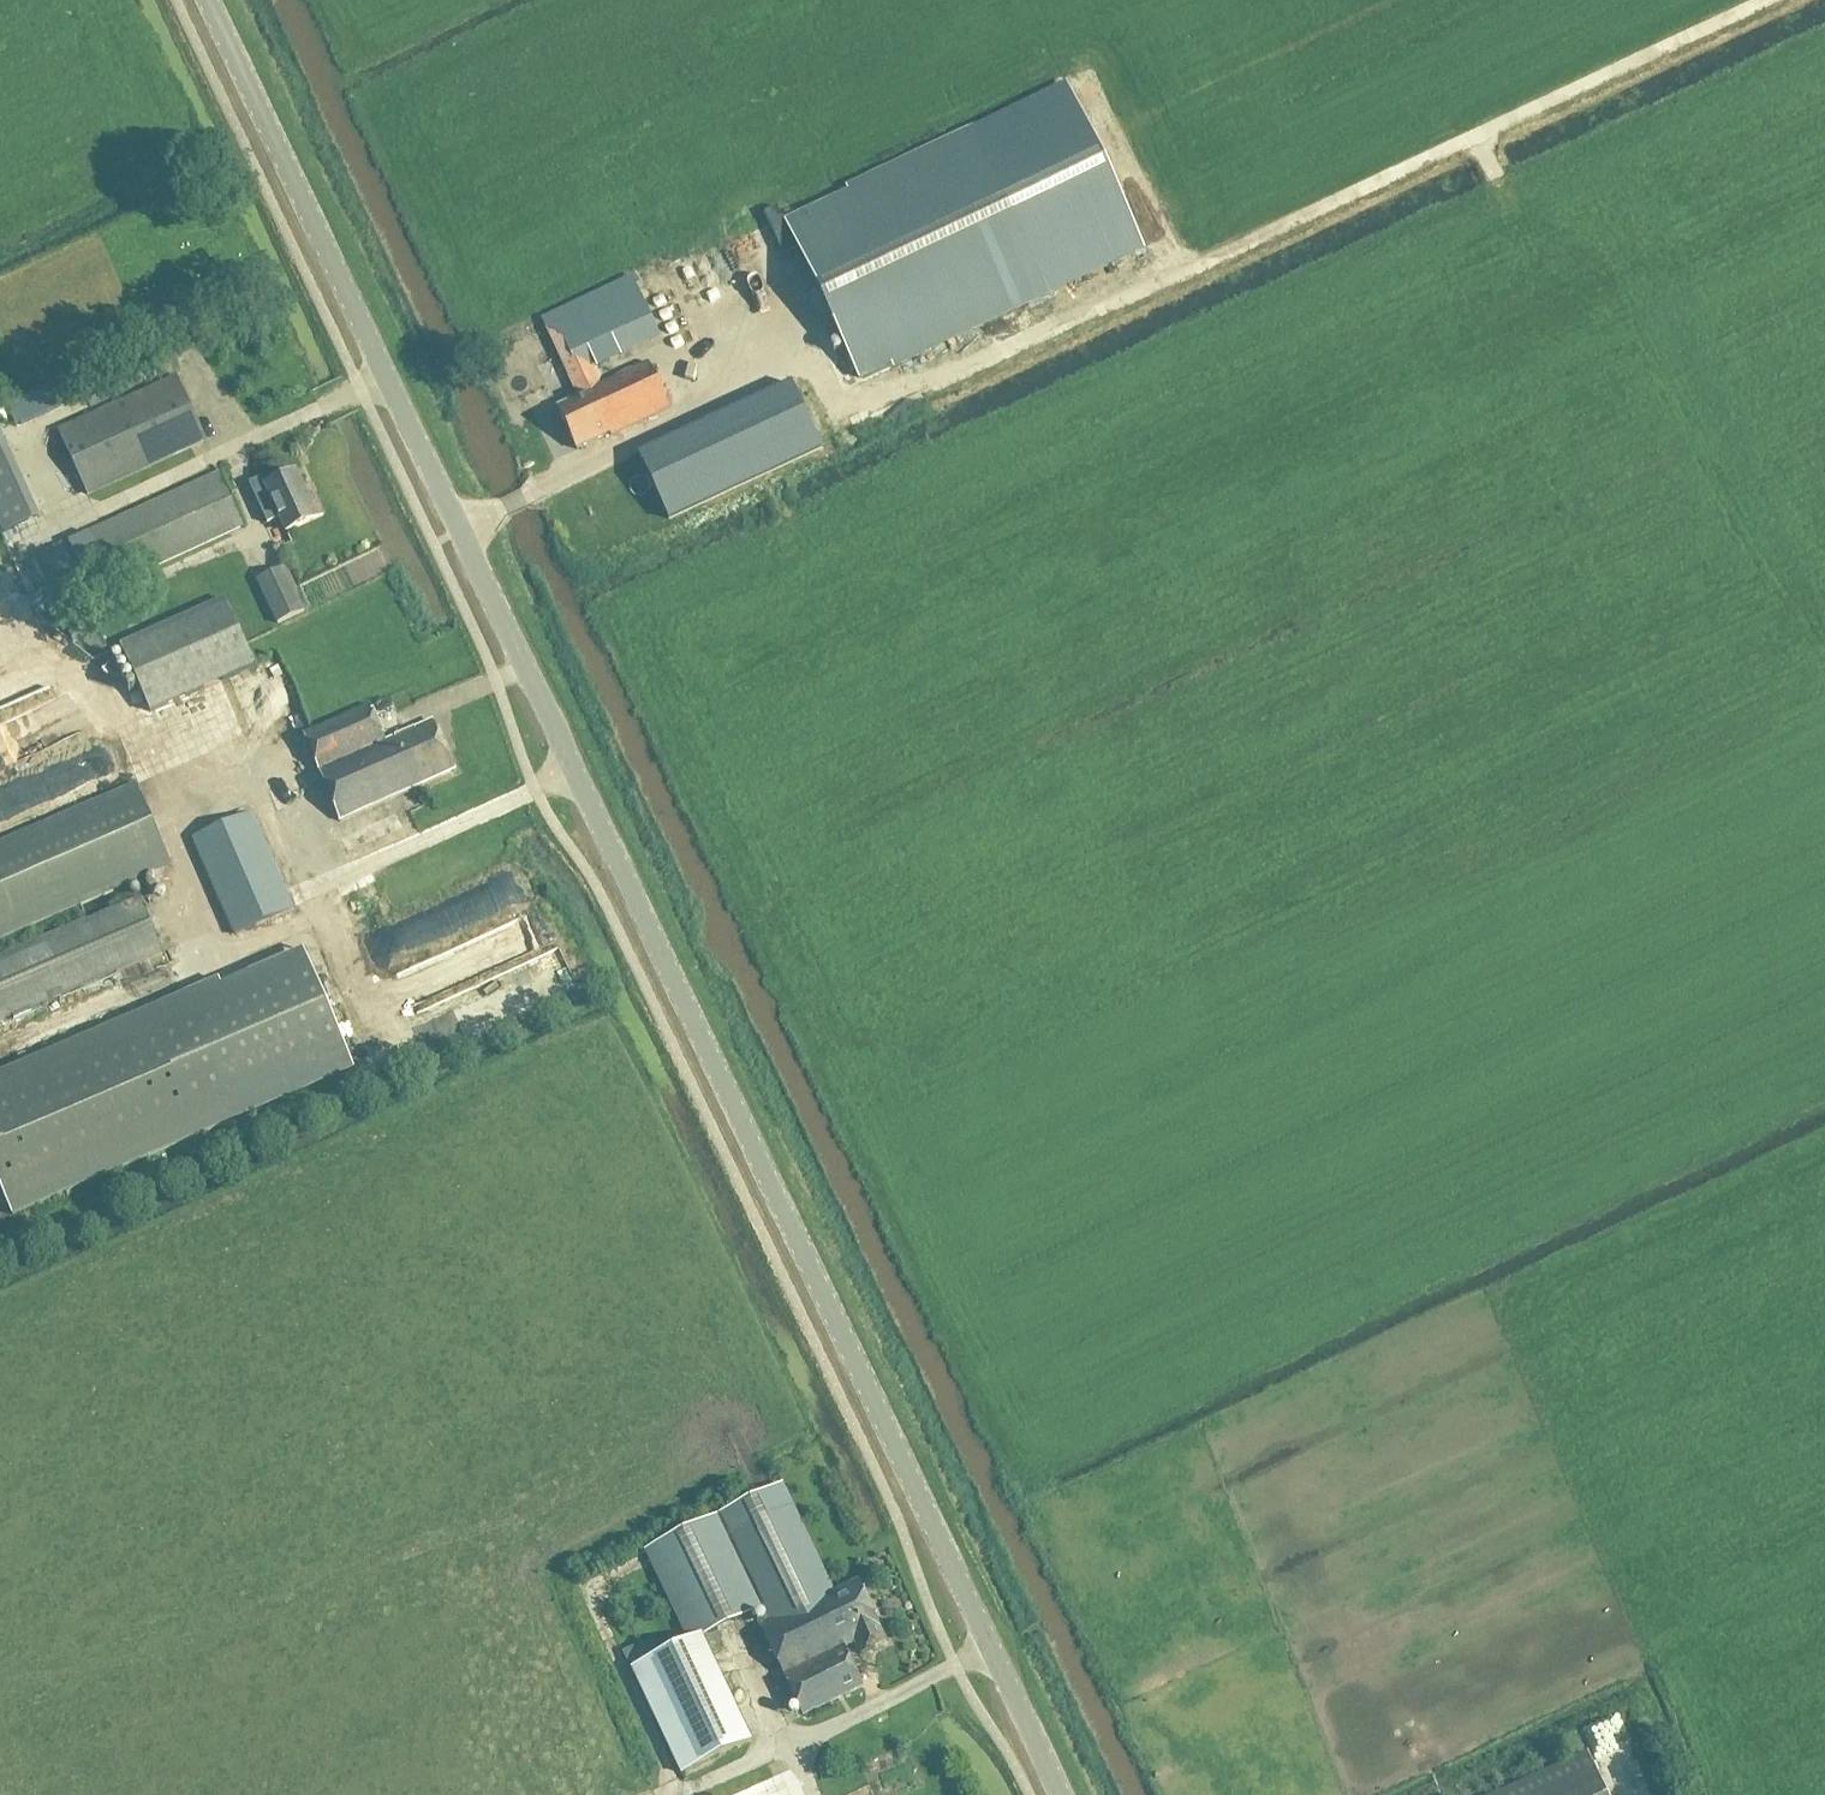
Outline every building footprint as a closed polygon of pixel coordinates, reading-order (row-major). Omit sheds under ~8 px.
[(858,379),(1046,291),(972,134),(784,222),(858,379)] [(198,186),(203,197),(210,194),(205,183),(198,186)] [(609,437),(669,409),(647,363),(599,386),(591,369),(646,342),(643,336),(656,330),(631,278),(541,320),(568,379),(569,379),(579,398),(556,409),(575,450),(608,435),(609,437)] [(175,378),(57,432),(86,495),(204,441),(175,378)] [(705,419),(640,449),(643,456),(671,515),(736,484),(705,419)] [(19,461),(9,446),(0,452),(0,474),(19,461)] [(295,472),(267,485),(264,477),(249,484),(267,524),(279,519),(285,533),(321,516),(311,494),(305,496),(295,472)] [(57,611),(243,527),(219,474),(33,559),(57,611)] [(285,569),(255,581),(275,626),(305,613),(285,569)] [(330,573),(299,588),(310,611),(341,596),(330,573)] [(225,601),(120,648),(149,714),(254,667),(225,601)] [(16,720),(28,750),(78,730),(65,700),(16,720)] [(338,822),(453,771),(430,722),(383,743),(368,706),(302,735),(338,822)] [(0,746),(0,770),(19,764),(11,742),(0,746)] [(169,865),(133,782),(0,840),(0,939),(169,865)] [(235,936),(292,911),(250,814),(193,839),(235,936)] [(358,938),(370,967),(473,924),(474,926),(526,904),(513,873),(358,938)] [(163,952),(140,899),(0,960),(0,1023),(163,952)] [(427,1004),(546,950),(531,917),(412,971),(427,1004)] [(234,1121),(355,1070),(303,950),(221,986),(218,980),(0,1075),(0,1187),(13,1217),(234,1121)] [(880,1630),(857,1581),(831,1593),(779,1485),(717,1515),(769,1623),(759,1628),(801,1716),(862,1687),(844,1648),(853,1643),(859,1655),(886,1642),(880,1630)] [(750,1742),(701,1638),(760,1610),(716,1516),(643,1551),(688,1643),(660,1657),(653,1641),(623,1654),(680,1775),(750,1742)] [(1496,1794),(1605,1794),(1587,1754),(1496,1794)] [(919,1790),(907,1793),(898,1761),(872,1768),(879,1794),(921,1794),(919,1790)]
